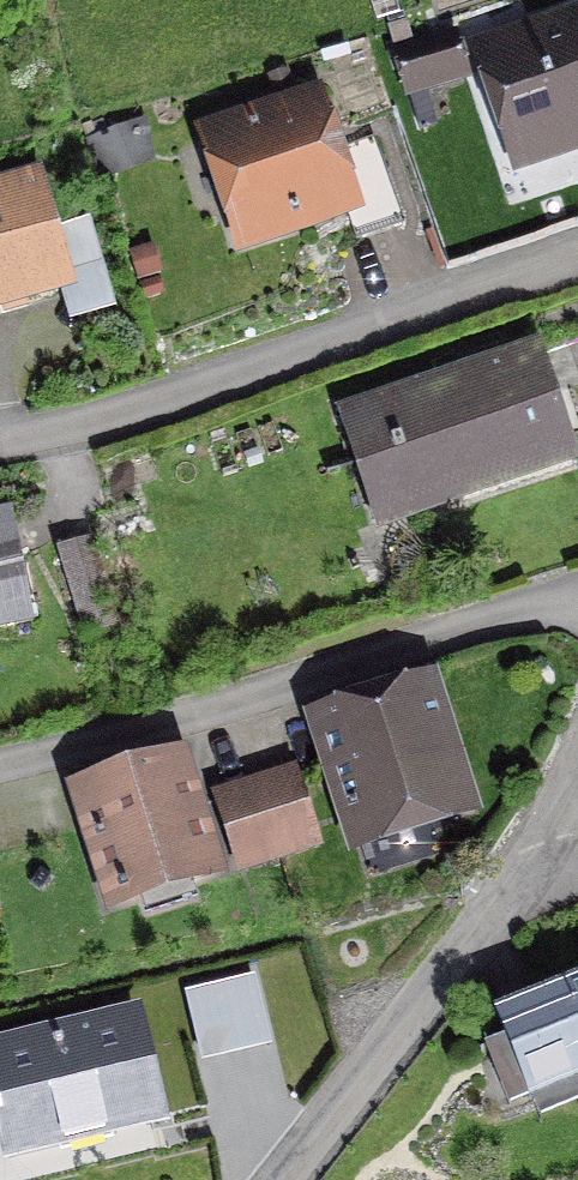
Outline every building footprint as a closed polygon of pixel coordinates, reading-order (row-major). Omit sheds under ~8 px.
[(514,161),(577,139),(577,25),(480,58),(514,161)] [(449,42),(394,59),(401,84),(457,67),(449,42)] [(238,243),(342,208),(353,241),(397,227),(369,143),(328,157),(312,107),(205,143),(238,243)] [(56,285),(26,184),(0,192),(0,302),(56,285)] [(373,527),(570,462),(535,355),(337,421),(373,527)] [(8,516),(0,518),(0,632),(29,626),(8,516)] [(116,544),(109,518),(88,524),(96,550),(116,544)] [(81,638),(114,628),(87,542),(55,552),(81,638)] [(424,691),(316,725),(350,833),(459,799),(424,691)] [(174,765),(76,796),(110,904),(209,873),(174,765)] [(308,846),(286,778),(252,789),(273,857),(308,846)] [(252,789),(217,800),(239,868),(273,857),(252,789)] [(255,973),(184,990),(201,1061),(272,1044),(255,973)] [(489,1016),(525,1106),(577,1086),(577,981),(489,1016)] [(158,1003),(154,985),(107,996),(111,1013),(158,1003)] [(151,1122),(128,1025),(0,1055),(0,1122),(8,1155),(151,1122)]
